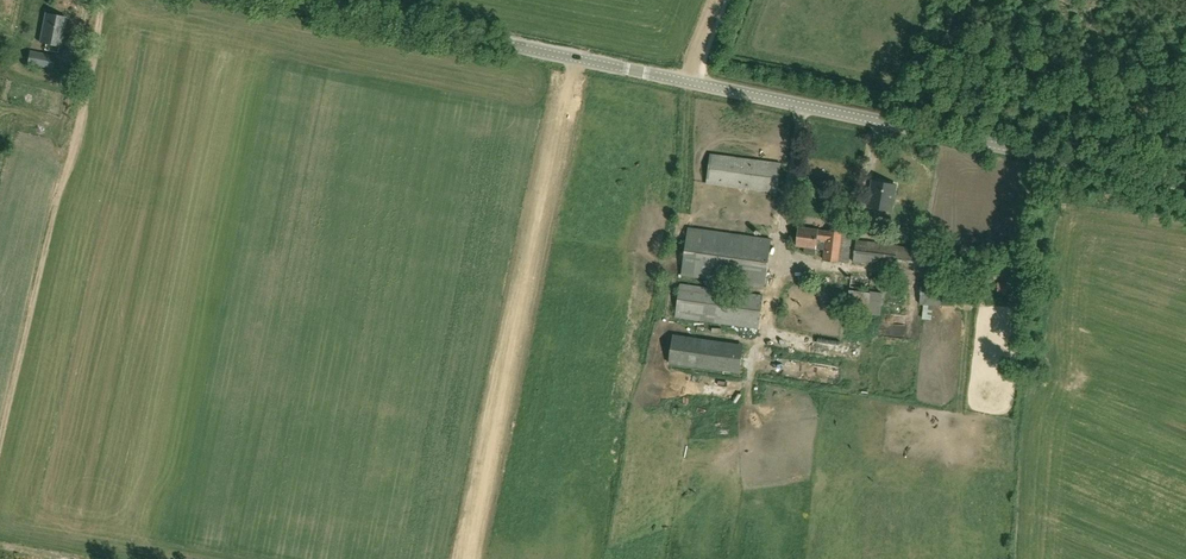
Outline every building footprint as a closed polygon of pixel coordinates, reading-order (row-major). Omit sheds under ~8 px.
[(60,46),(66,17),(45,12),(39,41),(45,42),(59,45),(60,46)] [(44,50),(57,53),(59,45),(45,42),(44,50)] [(55,56),(28,51),(25,65),(53,70),(55,56)] [(778,191),(781,163),(710,154),(707,182),(778,191)] [(897,184),(874,180),(869,206),(892,210),(894,202),(896,202),(897,195),(895,194),(897,184)] [(773,232),(777,220),(762,216),(759,228),(773,232)] [(826,249),(828,230),(819,229),(799,226),(797,246),(805,247),(805,253),(815,254),(816,248),(826,249)] [(765,286),(771,239),(688,227),(682,274),(765,286)] [(828,230),(826,249),(824,259),(849,262),(853,233),(828,230)] [(899,246),(856,241),(854,261),(897,266),(899,246)] [(850,288),(871,291),(874,271),(852,268),(850,288)] [(951,283),(921,281),(920,304),(950,305),(951,283)] [(759,327),(763,295),(681,283),(676,316),(759,327)] [(998,285),(998,293),(1010,294),(1010,285),(998,285)] [(884,309),(883,295),(862,296),(863,310),(884,309)] [(839,327),(840,316),(830,315),(830,326),(839,327)] [(671,355),(737,361),(738,353),(743,353),(744,342),(672,335),(671,355)] [(669,357),(668,368),(740,374),(741,364),(669,357)] [(795,371),(795,364),(782,362),(781,369),(795,371)]
